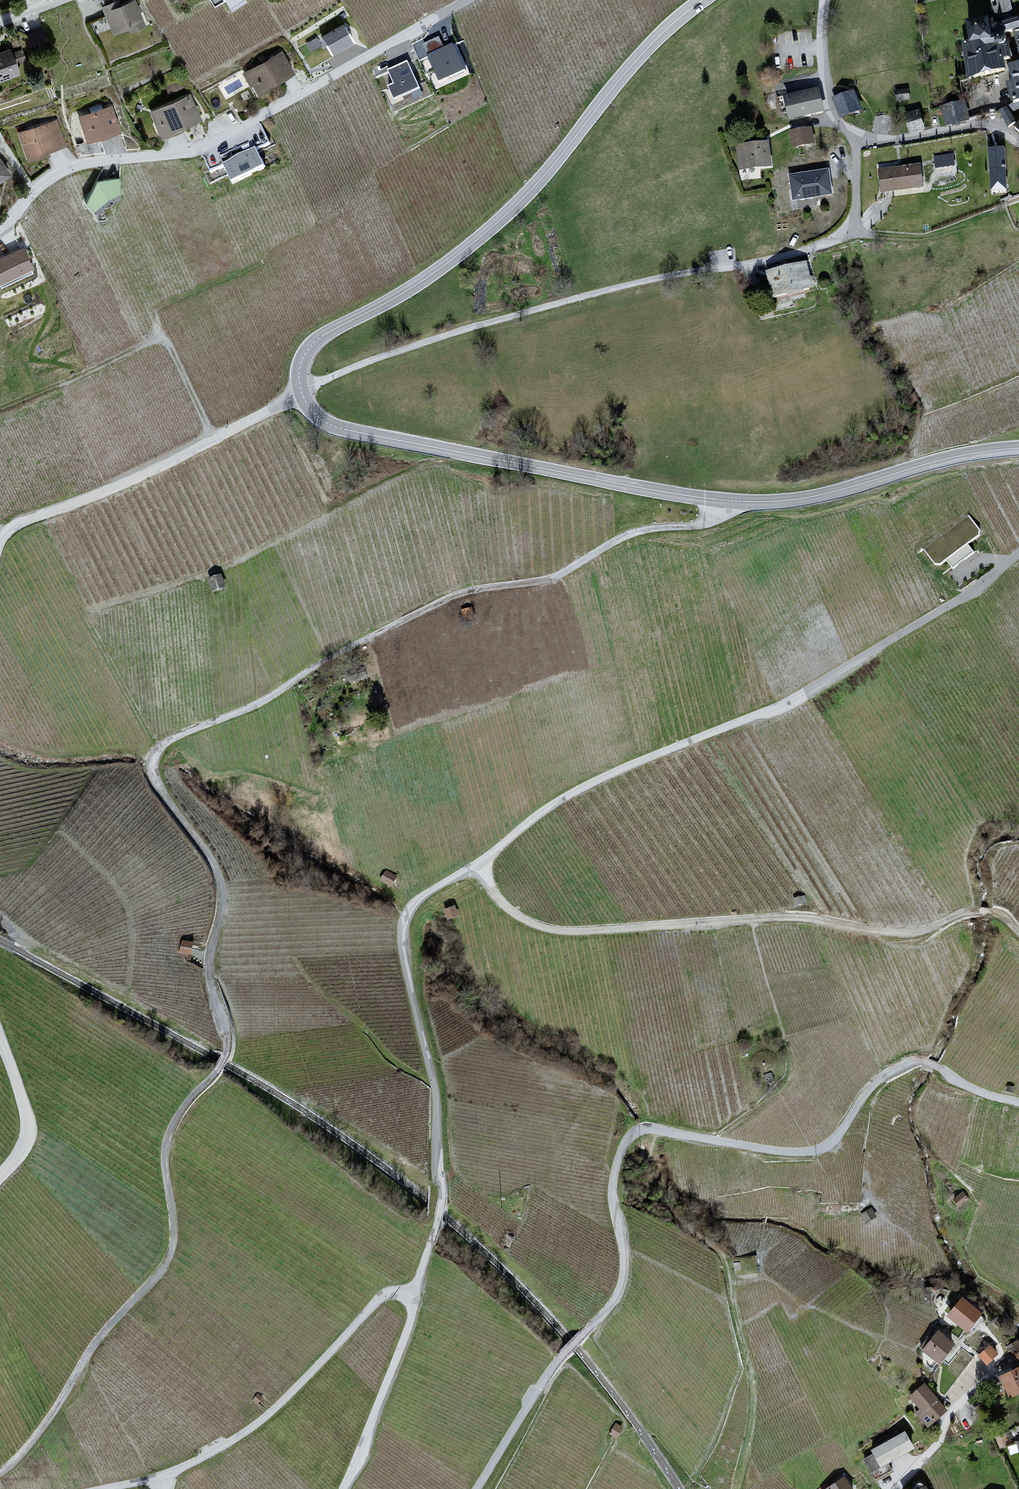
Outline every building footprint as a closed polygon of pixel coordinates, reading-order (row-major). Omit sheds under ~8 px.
[(96,12),(110,41),(147,24),(136,0),(122,0),(96,12)] [(233,11),(247,2),(245,0),(226,0),(233,11)] [(1018,94),(1018,3),(1018,4),(1017,0),(973,0),(977,18),(949,24),(964,83),(1013,71),(1018,94)] [(343,25),(320,38),(331,57),(354,44),(343,25)] [(10,59),(0,36),(0,63),(10,59)] [(312,51),(323,45),(318,36),(307,41),(312,51)] [(439,36),(420,44),(439,86),(468,73),(456,44),(444,49),(439,36)] [(282,51),(245,73),(259,98),(297,76),(282,51)] [(414,59),(378,76),(396,112),(431,95),(414,59)] [(816,91),(780,97),(783,122),(820,116),(816,91)] [(189,92),(147,113),(162,142),(204,122),(189,92)] [(862,92),(839,99),(845,118),(868,111),(862,92)] [(971,117),(965,97),(941,104),(947,124),(971,117)] [(112,104),(77,117),(87,145),(122,133),(112,104)] [(913,132),(927,127),(921,109),(907,114),(913,132)] [(55,120),(17,133),(27,160),(65,146),(55,120)] [(822,129),(791,136),(795,155),(825,148),(822,129)] [(771,144),(741,148),(745,174),(775,170),(771,144)] [(254,145),(221,163),(232,184),(265,165),(254,145)] [(1013,148),(991,150),(995,194),(1016,192),(1013,148)] [(960,161),(941,160),(940,174),(959,175),(960,161)] [(930,161),(884,166),(886,190),(933,185),(930,161)] [(827,170),(789,175),(792,201),(830,196),(827,170)] [(86,203),(95,212),(120,195),(120,179),(96,182),(86,203)] [(0,258),(0,286),(33,270),(22,248),(0,258)] [(814,264),(771,273),(777,301),(819,293),(814,264)] [(953,566),(975,551),(969,543),(947,558),(953,566)] [(223,574),(213,576),(215,587),(225,585),(223,574)] [(183,938),(181,951),(193,952),(194,939),(183,938)] [(962,1299),(945,1319),(965,1335),(980,1317),(962,1299)] [(937,1333),(921,1353),(938,1366),(955,1347),(937,1333)] [(988,1363),(1000,1351),(991,1342),(979,1354),(988,1363)] [(998,1379),(1009,1400),(1018,1396),(1018,1368),(998,1379)] [(924,1386),(908,1399),(919,1411),(914,1415),(922,1422),(928,1416),(933,1423),(946,1412),(924,1386)] [(903,1433),(870,1451),(880,1468),(914,1450),(903,1433)] [(857,1488),(845,1472),(822,1488),(856,1488),(857,1488)]
